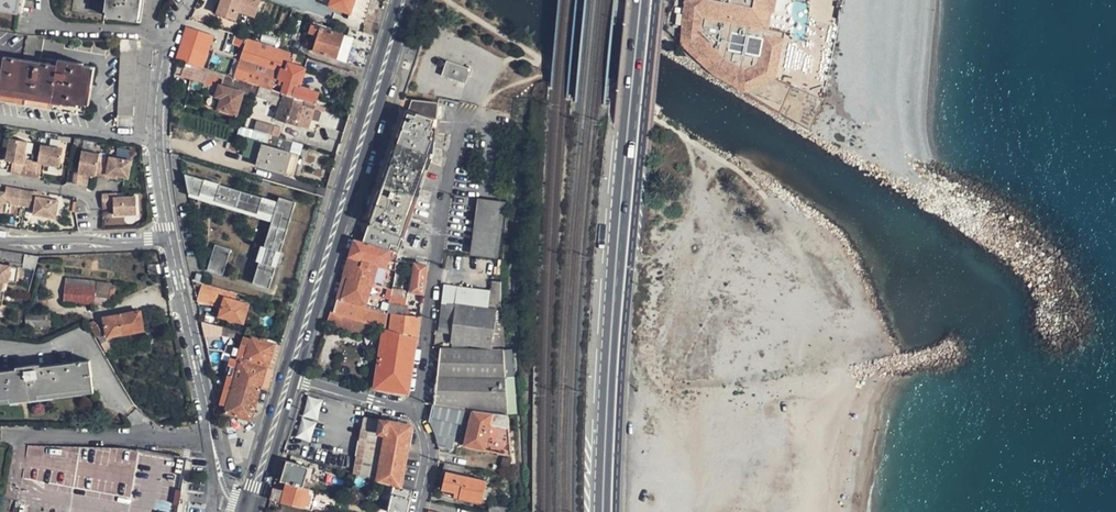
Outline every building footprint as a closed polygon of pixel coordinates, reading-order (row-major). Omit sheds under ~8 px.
[(19,14),(21,0),(0,0),(0,11),(19,14)] [(71,12),(88,15),(90,0),(73,0),(71,12)] [(104,7),(108,7),(106,17),(136,22),(140,22),(144,0),(105,0),(104,7)] [(261,0),(219,0),(214,15),(235,22),(239,13),(255,18),(261,0)] [(331,2),(329,7),(350,14),(354,0),(331,0),(331,2)] [(683,9),(685,9),(706,14),(709,0),(684,0),(683,9)] [(772,0),(715,0),(770,12),(772,0)] [(706,14),(685,9),(680,54),(723,80),(799,125),(810,131),(822,101),(784,83),(779,87),(775,82),(785,31),(706,14)] [(281,30),(261,23),(255,40),(276,47),(281,30)] [(343,61),(350,38),(361,42),(364,33),(348,27),(345,36),(344,36),(320,28),(311,25),(308,33),(317,36),(312,51),(343,61)] [(213,36),(187,28),(176,59),(185,62),(203,68),(213,36)] [(242,48),(246,38),(235,34),(232,45),(242,48)] [(40,59),(43,39),(25,36),(21,59),(3,57),(0,56),(0,88),(50,95),(50,99),(86,104),(91,67),(40,59)] [(242,48),(233,77),(255,84),(268,89),(277,92),(287,61),(293,63),(296,54),(276,47),(255,40),(246,38),(242,48)] [(120,40),(118,106),(118,115),(132,116),(132,106),(133,106),(136,40),(120,40)] [(287,61),(277,92),(280,93),(293,97),(297,85),(299,85),(307,57),(296,54),(293,63),(287,61)] [(218,108),(237,113),(240,104),(243,92),(252,94),(255,84),(233,77),(203,68),(185,62),(181,76),(217,88),(216,95),(221,97),(218,108)] [(469,70),(445,62),(440,77),(463,85),(469,70)] [(268,89),(255,84),(252,94),(256,96),(265,98),(268,89)] [(314,103),(317,92),(299,85),(297,85),(293,97),(313,103),(314,103)] [(243,92),(240,104),(253,108),(256,96),(252,94),(243,92)] [(273,118),(295,125),(301,104),(312,107),(313,103),(293,97),(280,93),(273,118)] [(385,242),(399,246),(431,154),(433,118),(435,100),(430,99),(403,95),(402,98),(398,110),(415,115),(414,116),(406,114),(365,235),(363,241),(383,248),(385,242)] [(273,125),(255,120),(252,130),(270,134),(273,125)] [(279,137),(282,128),(273,125),(270,134),(279,137)] [(250,137),(252,130),(243,127),(241,134),(250,137)] [(298,154),(301,144),(279,137),(270,134),(252,130),(250,137),(249,140),(253,141),(262,143),(256,164),(292,175),(298,154)] [(27,143),(7,140),(4,162),(12,163),(19,164),(17,176),(25,177),(28,160),(25,160),(27,143)] [(63,149),(40,146),(38,162),(33,161),(30,178),(39,180),(41,166),(60,169),(63,149)] [(116,148),(116,158),(129,158),(129,149),(116,148)] [(98,162),(99,155),(81,151),(78,170),(74,169),(71,184),(80,186),(82,175),(89,177),(95,178),(98,162)] [(131,162),(109,158),(108,164),(104,163),(101,179),(108,180),(109,176),(119,178),(128,180),(131,162)] [(28,160),(25,177),(30,178),(33,161),(28,160)] [(95,178),(101,179),(104,163),(98,162),(95,178)] [(19,164),(12,163),(10,175),(17,176),(19,164)] [(253,284),(269,289),(276,267),(272,266),(276,250),(280,251),(295,201),(278,196),(277,201),(276,204),(261,200),(262,196),(221,184),(220,188),(205,183),(206,180),(186,174),(190,193),(201,196),(203,191),(218,196),(216,200),(257,213),(259,208),(274,212),(272,220),(264,247),(268,248),(264,263),(259,262),(253,284)] [(82,175),(80,186),(87,187),(89,177),(82,175)] [(206,180),(205,183),(220,188),(221,184),(206,180)] [(4,213),(5,203),(10,204),(22,206),(25,190),(7,187),(6,193),(0,192),(0,212),(4,213)] [(22,206),(31,208),(33,192),(25,190),(22,206)] [(201,196),(201,199),(216,203),(216,200),(218,196),(203,191),(201,196)] [(47,199),(41,198),(41,195),(42,193),(33,192),(31,208),(35,208),(34,216),(57,219),(59,201),(47,199)] [(136,197),(117,197),(117,193),(103,194),(103,203),(114,202),(115,209),(115,216),(137,215),(136,197)] [(262,196),(261,200),(276,204),(277,201),(262,196)] [(504,202),(479,199),(475,254),(500,257),(504,202)] [(257,213),(257,215),(272,220),(274,212),(259,208),(257,213)] [(383,303),(387,288),(395,261),(398,252),(383,248),(363,241),(355,239),(338,296),(364,305),(363,308),(380,314),(383,303)] [(206,270),(221,275),(229,248),(213,244),(206,270)] [(259,262),(264,263),(268,248),(264,247),(261,246),(257,261),(259,262)] [(272,266),(276,267),(280,251),(276,250),(272,266)] [(406,262),(395,261),(387,288),(383,303),(380,314),(376,325),(384,327),(417,337),(420,316),(406,315),(407,306),(405,306),(408,291),(402,290),(406,262)] [(4,301),(6,291),(8,280),(18,282),(20,267),(0,263),(0,300),(4,301)] [(426,265),(411,263),(410,268),(408,291),(423,292),(426,265)] [(94,295),(95,282),(65,279),(63,302),(93,304),(94,295)] [(95,282),(94,295),(108,297),(110,283),(95,282)] [(491,311),(501,311),(500,302),(500,293),(500,288),(500,283),(493,282),(491,311)] [(196,299),(221,306),(218,316),(243,323),(248,303),(235,299),(236,294),(229,291),(203,284),(200,283),(196,299)] [(456,294),(454,310),(488,311),(489,297),(456,294)] [(364,305),(338,296),(337,300),(363,308),(364,305)] [(380,314),(363,308),(337,300),(333,313),(376,325),(380,314)] [(437,333),(451,335),(454,310),(441,310),(437,333)] [(450,341),(503,346),(501,311),(491,311),(488,311),(454,310),(451,335),(450,341)] [(139,311),(103,319),(106,337),(143,330),(139,311)] [(384,327),(376,325),(333,313),(330,312),(325,325),(382,341),(384,327)] [(221,327),(201,321),(204,337),(221,335),(221,327)] [(221,327),(221,335),(241,338),(243,333),(221,327)] [(409,393),(417,337),(384,327),(382,341),(375,385),(409,393)] [(274,344),(251,337),(245,336),(243,344),(249,346),(248,349),(242,347),(239,358),(246,360),(246,359),(267,365),(268,364),(274,344)] [(274,344),(268,364),(274,366),(280,346),(274,344)] [(434,405),(507,412),(503,346),(443,347),(440,347),(434,405)] [(94,392),(89,359),(41,366),(40,363),(16,367),(17,369),(5,371),(0,371),(0,404),(6,404),(94,392)] [(266,368),(240,361),(235,378),(228,376),(224,391),(216,390),(221,411),(225,412),(251,420),(261,386),(266,368)] [(266,368),(261,386),(268,388),(273,370),(266,368)] [(309,391),(301,394),(283,453),(354,474),(365,418),(367,408),(309,391)] [(510,454),(507,412),(434,405),(432,405),(430,419),(458,425),(455,441),(510,454)] [(400,486),(401,487),(411,427),(406,425),(381,420),(365,418),(354,474),(364,477),(371,479),(380,481),(392,485),(400,486)] [(455,441),(458,425),(430,419),(428,425),(429,426),(430,427),(432,430),(434,432),(437,436),(439,439),(440,443),(440,445),(440,446),(453,450),(455,441)] [(178,460),(140,453),(127,450),(24,445),(9,511),(169,511),(178,460)] [(287,461),(281,481),(286,483),(304,488),(310,467),(287,461)] [(482,502),(487,479),(463,473),(465,466),(446,462),(443,471),(446,472),(442,489),(441,493),(455,496),(482,502)] [(312,510),(317,491),(304,488),(286,483),(283,490),(273,488),(270,500),(312,510)] [(412,490),(401,487),(400,486),(392,485),(387,511),(392,511),(407,511),(412,490)]
